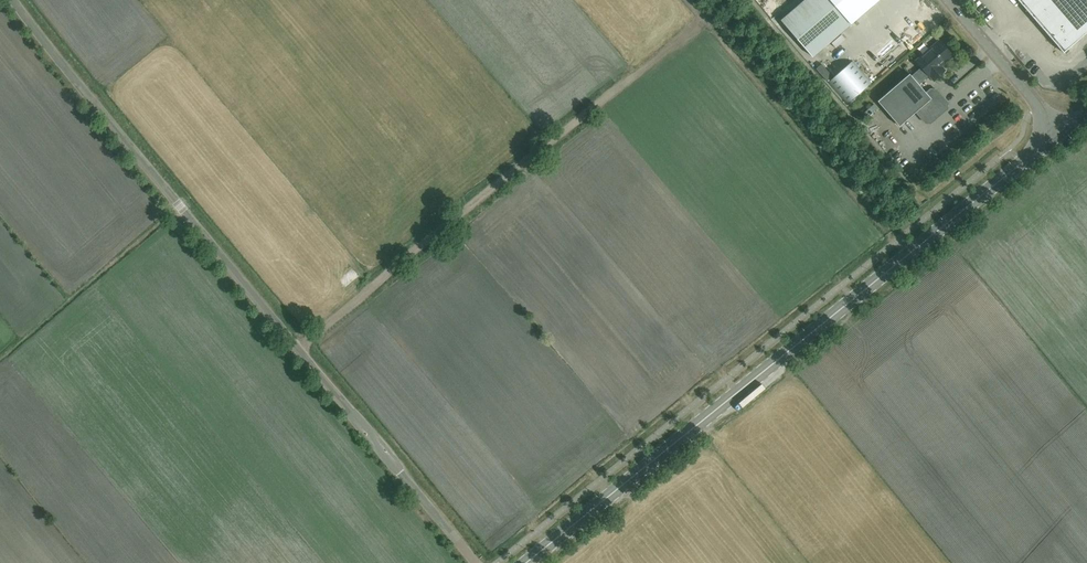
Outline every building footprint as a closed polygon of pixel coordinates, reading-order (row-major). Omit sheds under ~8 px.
[(781,20),(813,57),(864,12),(878,0),(804,0),(781,20)] [(1086,32),(1086,0),(1018,0),(1063,53),(1086,32)] [(919,84),(921,83),(929,76),(930,76),(930,75),(934,80),(945,70),(941,66),(953,56),(940,41),(916,61),(922,67),(912,76),(919,84)] [(872,82),(853,60),(828,82),(847,104),(872,82)] [(919,84),(912,76),(910,74),(878,101),(900,126),(918,111),(927,121),(930,121),(946,108),(946,103),(936,91),(932,91),(928,94),(919,84)] [(865,117),(873,109),(870,106),(862,113),(865,117)]
